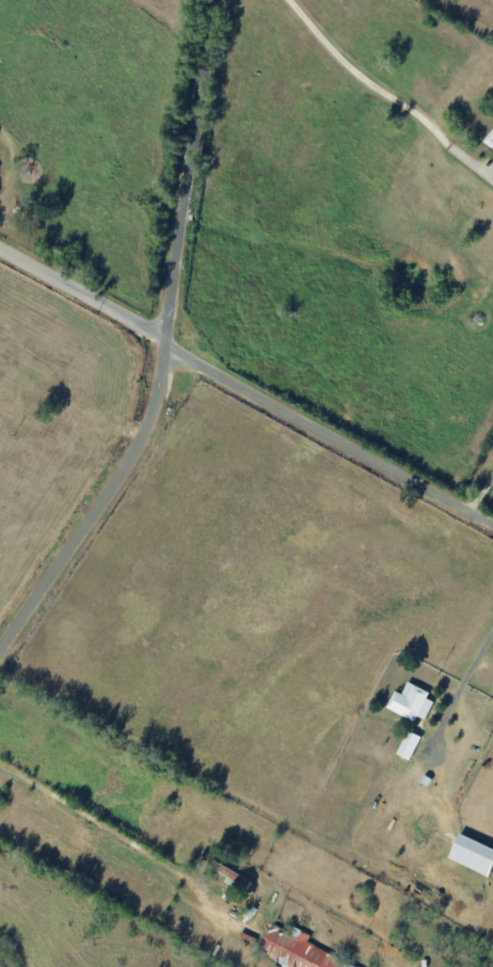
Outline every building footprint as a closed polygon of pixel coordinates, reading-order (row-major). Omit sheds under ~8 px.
[(484,143),(492,149),(492,128),(484,143)] [(433,701),(427,698),(429,691),(406,682),(402,694),(393,690),(386,709),(415,720),(417,716),(426,719),(433,701)] [(409,760),(421,737),(407,730),(396,754),(409,760)] [(488,876),(492,864),(492,848),(458,833),(447,858),(488,876)] [(244,892),(251,881),(215,860),(208,871),(244,892)] [(307,943),(311,935),(293,926),(290,933),(272,924),(259,951),(291,966),(356,966),(307,943)]
